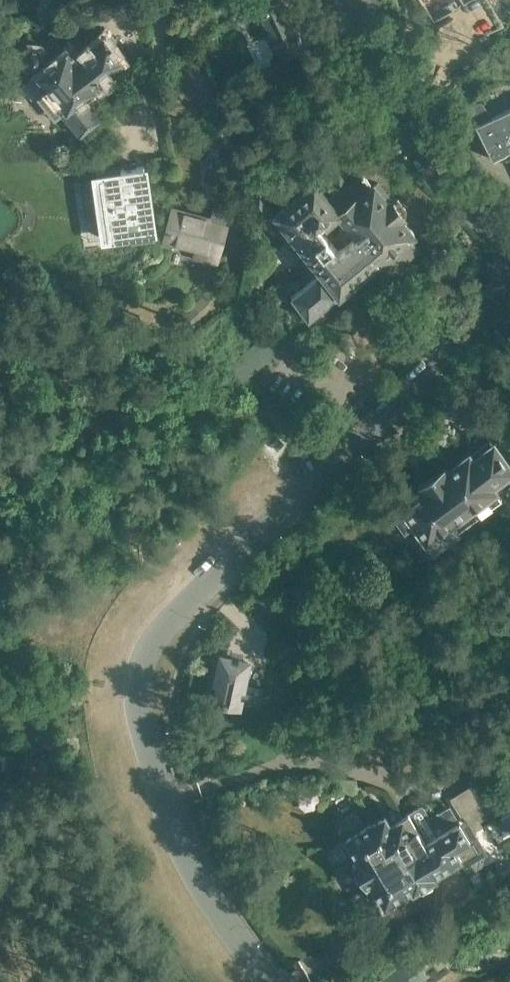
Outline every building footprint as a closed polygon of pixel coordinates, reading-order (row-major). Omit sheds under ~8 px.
[(274,49),(302,37),(295,21),(292,22),(283,0),(281,0),(257,10),(274,49)] [(457,4),(475,32),(491,21),(477,0),(463,0),(457,4)] [(82,55),(75,47),(66,54),(55,41),(43,51),(40,48),(32,47),(25,52),(24,60),(38,79),(36,80),(80,134),(100,118),(83,96),(124,63),(103,37),(82,55)] [(474,130),(491,164),(509,155),(509,113),(474,130)] [(340,210),(315,180),(301,192),(277,211),(260,191),(249,200),(259,212),(255,214),(251,215),(258,224),(259,223),(263,222),(265,221),(267,223),(269,221),(313,276),(291,294),(309,317),(378,260),(379,262),(384,258),(391,266),(417,245),(410,236),(415,232),(402,216),(405,214),(406,207),(398,197),(391,196),(378,180),(375,183),(375,182),(373,183),(363,170),(347,183),(339,174),(328,184),(345,205),(340,210)] [(137,248),(137,250),(160,247),(160,245),(158,245),(158,241),(149,181),(148,177),(150,176),(149,175),(126,178),(127,180),(128,179),(129,184),(102,187),(102,189),(85,191),(85,193),(86,193),(91,225),(110,222),(114,246),(110,246),(110,248),(137,244),(138,248),(137,248)] [(258,224),(251,215),(245,215),(238,215),(234,215),(230,214),(225,213),(212,210),(210,218),(174,208),(167,238),(197,246),(194,256),(211,260),(214,250),(218,251),(220,244),(216,243),(221,223),(230,225),(234,225),(240,226),(246,226),(251,225),(255,224),(258,224)] [(179,315),(186,323),(208,302),(201,295),(179,315)] [(229,363),(243,379),(280,349),(267,332),(232,360),(229,363)] [(502,497),(497,490),(500,488),(496,483),(509,473),(509,462),(494,440),(473,455),(469,451),(449,465),(447,462),(418,483),(420,486),(400,501),(401,503),(392,510),(405,527),(414,520),(433,547),(461,527),(460,527),(502,497)] [(240,702),(258,706),(261,688),(244,684),(246,673),(245,673),(247,662),(222,657),(220,668),(219,667),(212,700),(239,706),(240,702)] [(489,775),(450,798),(466,824),(505,801),(508,789),(495,786),(489,775)] [(396,836),(359,857),(355,859),(368,882),(372,880),(373,882),(372,879),(409,857),(407,854),(419,846),(427,841),(426,839),(436,833),(429,822),(433,820),(431,817),(430,818),(422,804),(409,811),(402,815),(412,831),(398,839),(396,836)] [(427,841),(419,846),(435,875),(437,874),(437,876),(439,875),(437,872),(464,856),(458,846),(473,838),(460,817),(459,818),(452,805),(431,817),(433,820),(429,822),(436,833),(426,839),(427,841)] [(345,835),(359,857),(396,836),(398,839),(412,831),(402,815),(398,809),(392,807),(365,823),(359,813),(347,814),(341,824),(347,834),(345,835)] [(435,875),(419,846),(407,854),(409,857),(372,879),(373,882),(385,901),(391,898),(395,900),(398,901),(405,899),(407,897),(409,891),(408,889),(411,887),(413,890),(416,888),(423,890),(433,884),(435,877),(437,876),(437,874),(435,875)] [(425,976),(428,980),(448,966),(433,946),(416,959),(412,953),(371,981),(416,981),(425,976)] [(469,981),(474,981),(496,970),(489,957),(463,970),(469,981)]
